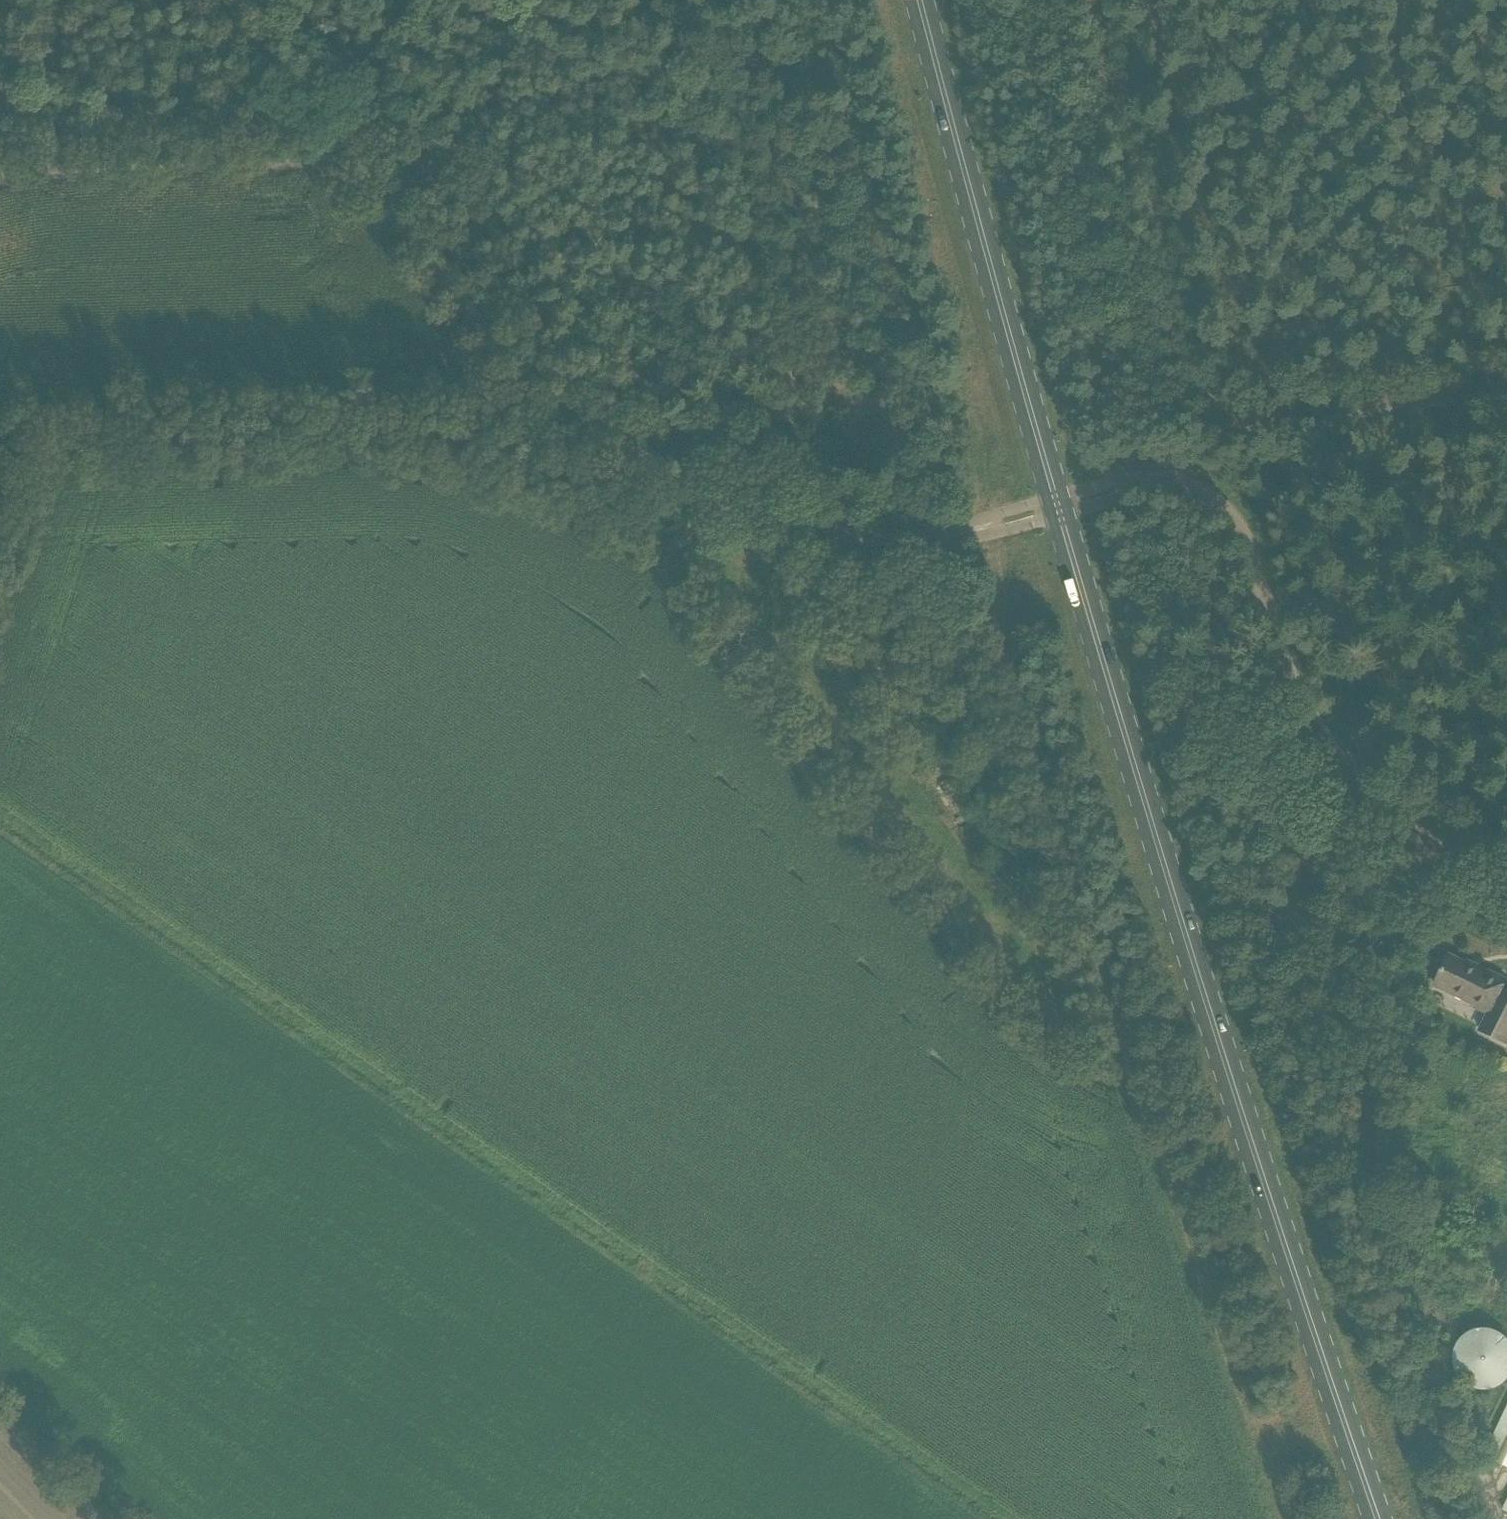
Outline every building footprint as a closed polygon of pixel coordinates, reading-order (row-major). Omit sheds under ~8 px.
[(1506,1046),(1506,1043),(1506,994),(1501,991),(1506,981),(1490,973),(1488,975),(1450,956),(1436,986),(1488,1012),(1478,1032),(1506,1046)] [(1503,1336),(1497,1333),(1494,1331),(1487,1330),(1481,1330),(1477,1330),(1472,1332),(1467,1336),(1462,1340),(1459,1344),(1457,1348),(1455,1354),(1454,1360),(1454,1365),(1455,1370),(1458,1376),(1460,1380),(1464,1384),(1470,1387),(1475,1390),(1481,1391),(1487,1391),(1493,1390),(1498,1389),(1503,1386),(1506,1383),(1506,1382),(1506,1339),(1503,1336)] [(1484,1457),(1506,1467),(1506,1409),(1484,1457)]
